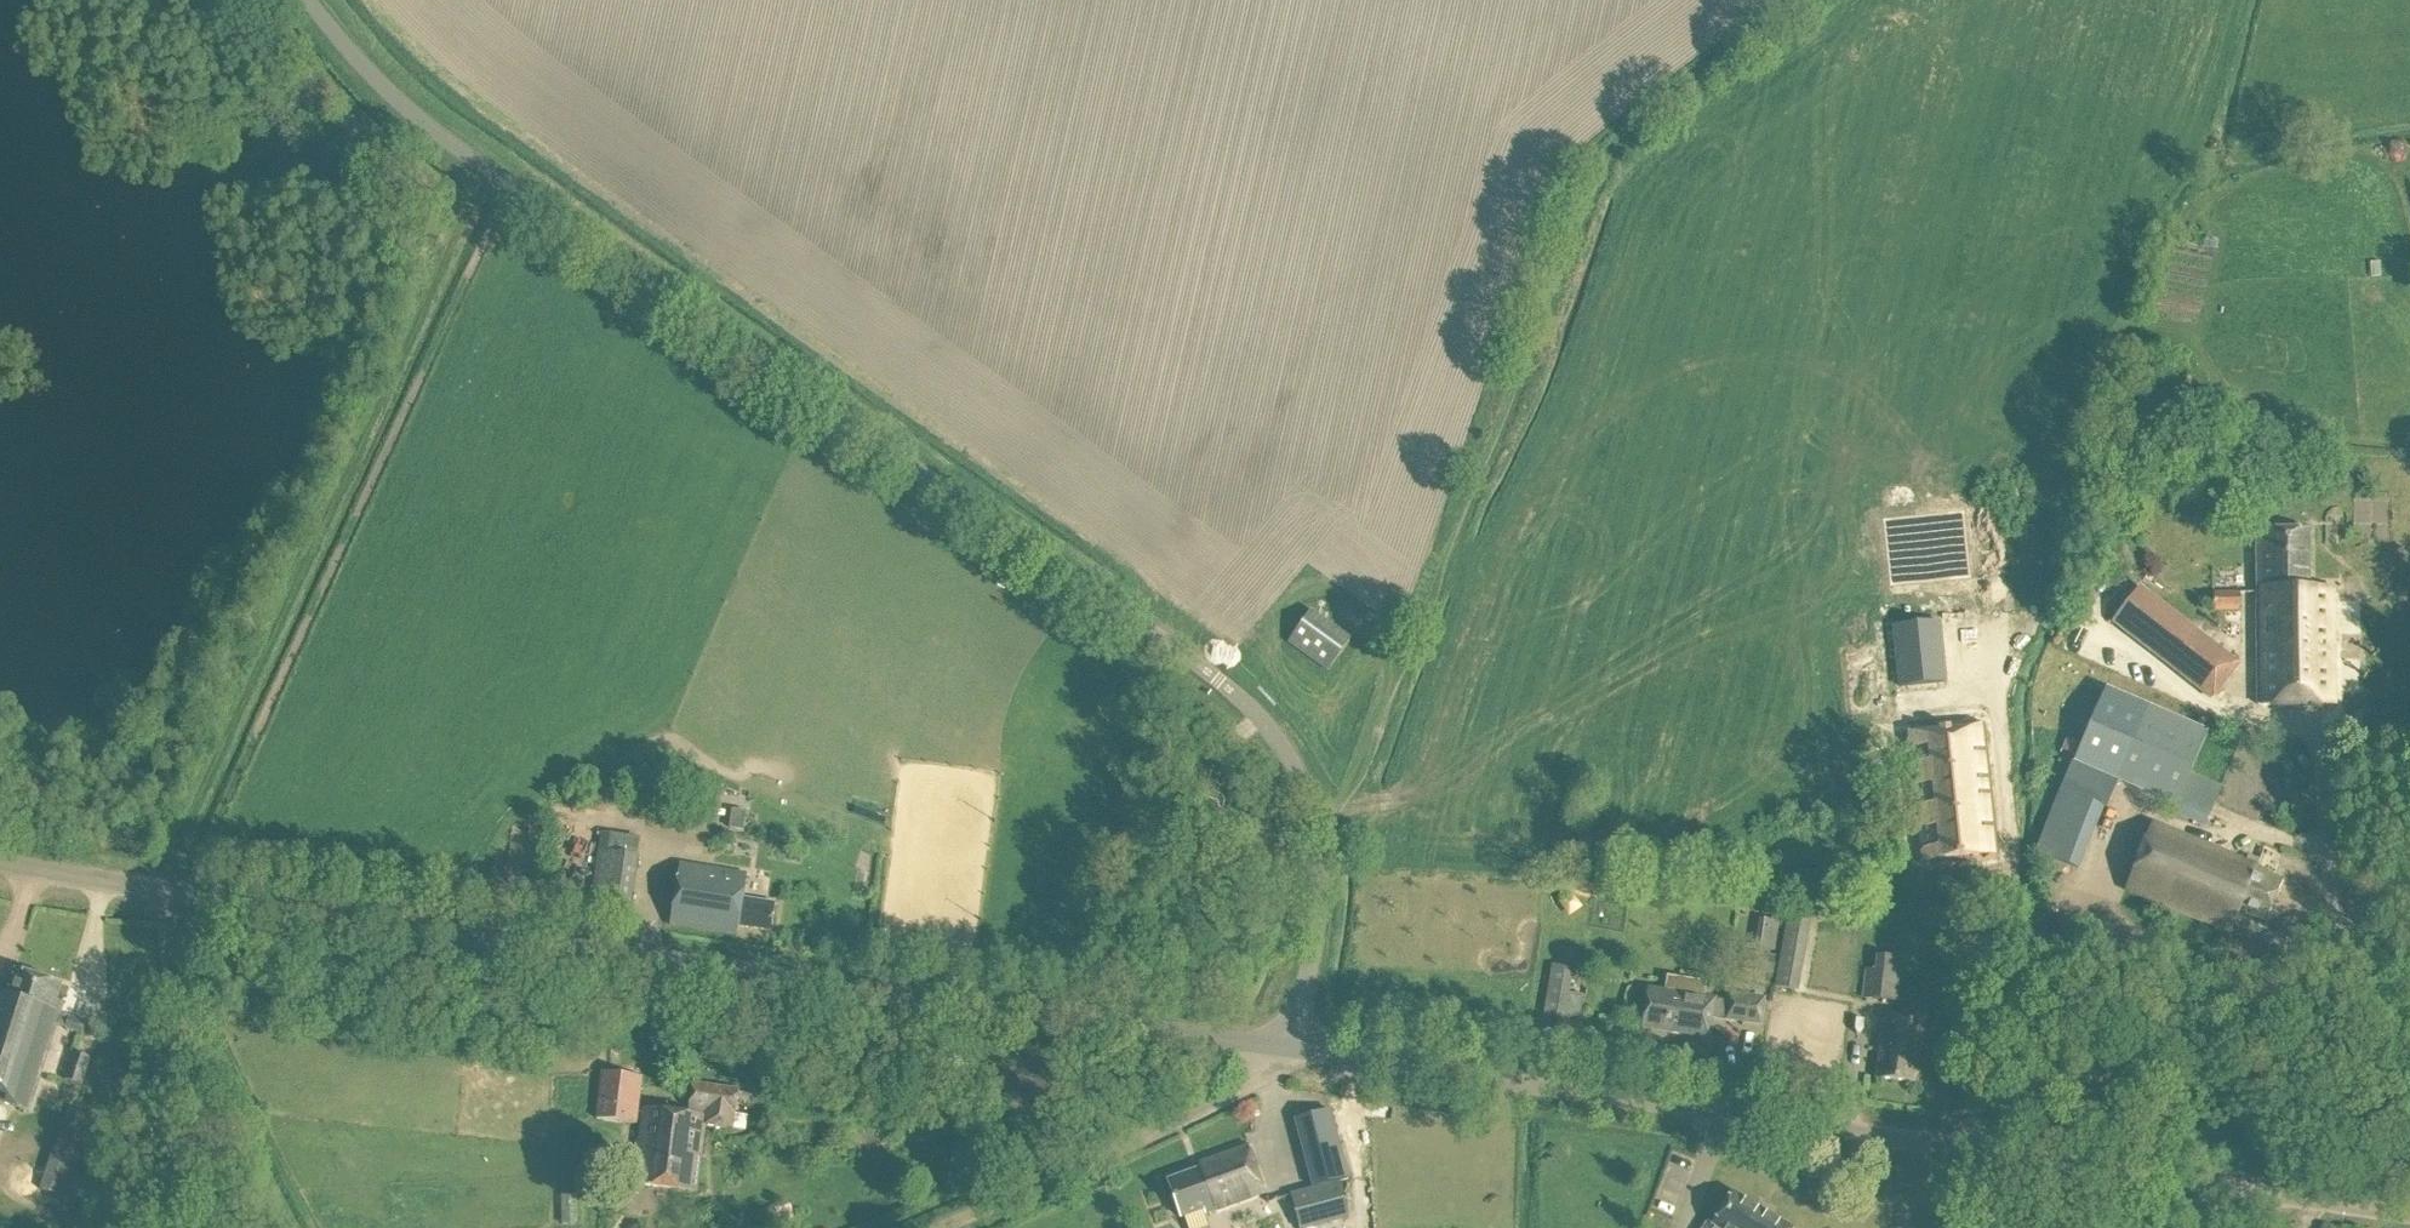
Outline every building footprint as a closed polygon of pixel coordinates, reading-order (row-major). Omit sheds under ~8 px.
[(2256,707),(2333,707),(2333,590),(2308,590),(2307,534),(2255,534),(2256,707)] [(2240,593),(2213,593),(2213,613),(2240,613),(2240,593)] [(2203,646),(2149,604),(2125,633),(2211,701),(2238,667),(2206,642),(2203,646)] [(1351,640),(1312,611),(1288,642),(1328,672),(1351,640)] [(1940,624),(1894,628),(1900,689),(1945,685),(1940,624)] [(2176,811),(2209,738),(2110,694),(2077,766),(2116,785),(2176,811)] [(1918,865),(1996,857),(1983,726),(1904,734),(1918,865)] [(743,831),(745,816),(734,814),(731,830),(743,831)] [(2266,926),(2282,887),(2264,880),(2267,874),(2153,827),(2127,889),(2231,932),(2238,915),(2266,926)] [(598,852),(590,903),(632,909),(640,858),(598,852)] [(740,938),(742,929),(774,934),(779,905),(747,900),(750,878),(680,868),(671,928),(740,938)] [(1798,991),(1810,923),(1787,918),(1774,987),(1798,991)] [(1755,953),(1752,968),(1773,972),(1775,956),(1755,953)] [(1874,970),(1865,969),(1861,999),(1897,1003),(1903,958),(1876,955),(1874,970)] [(1552,968),(1543,1016),(1565,1020),(1573,971),(1552,968)] [(0,1104),(29,1114),(65,1005),(60,1003),(66,986),(20,971),(11,1000),(0,997),(0,1106),(0,1104)] [(1730,1004),(1715,1002),(1716,1001),(1705,1000),(1708,982),(1681,978),(1678,996),(1650,992),(1645,1031),(1672,1035),(1672,1032),(1710,1038),(1713,1019),(1761,1026),(1765,1000),(1731,995),(1730,1004)] [(71,1018),(66,1032),(83,1037),(87,1023),(71,1018)] [(1919,1078),(1925,1022),(1885,1018),(1883,1038),(1890,1039),(1890,1053),(1881,1051),(1878,1080),(1905,1083),(1906,1076),(1919,1078)] [(685,1041),(673,1039),(670,1052),(683,1054),(685,1041)] [(74,1054),(64,1081),(82,1087),(91,1060),(74,1054)] [(643,1080),(603,1074),(596,1121),(636,1127),(643,1080)] [(740,1118),(743,1095),(695,1088),(690,1118),(689,1125),(709,1129),(734,1132),(736,1117),(740,1118)] [(698,1197),(709,1129),(689,1125),(690,1118),(646,1111),(634,1187),(698,1197)] [(77,1202),(103,1121),(79,1114),(74,1129),(62,1125),(41,1190),(77,1202)] [(1290,1197),(1299,1227),(1320,1227),(1349,1220),(1339,1184),(1349,1181),(1331,1117),(1295,1127),(1313,1190),(1290,1197)] [(1169,1182),(1182,1219),(1205,1211),(1207,1216),(1266,1194),(1249,1148),(1200,1165),(1201,1170),(1169,1182)] [(1733,1194),(1714,1225),(1709,1222),(1705,1227),(1788,1227),(1733,1194)] [(0,1213),(0,1227),(9,1227),(1,1213),(0,1213)]
